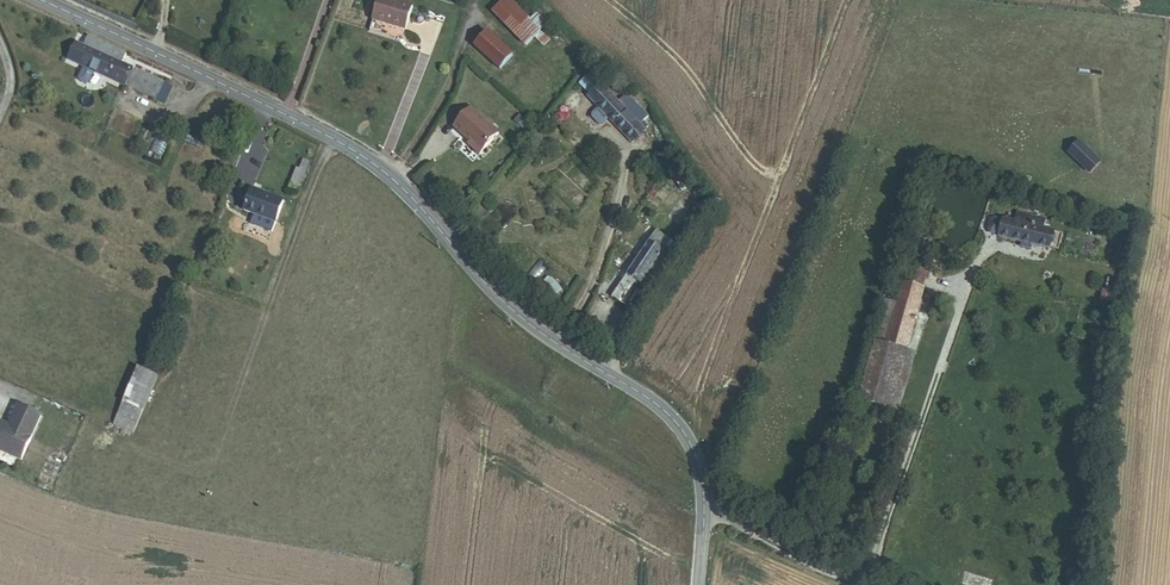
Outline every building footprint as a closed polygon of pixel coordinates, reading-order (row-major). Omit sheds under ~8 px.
[(406,30),(414,6),(395,0),(377,0),(371,19),(406,30)] [(486,16),(519,50),(528,41),(535,35),(541,29),(531,19),(525,25),(502,1),(486,16)] [(544,44),(535,35),(528,41),(537,51),(544,44)] [(167,85),(124,65),(128,55),(90,37),(85,47),(77,43),(70,59),(85,66),(97,71),(160,100),(167,85)] [(471,55),(496,81),(511,67),(486,41),(471,55)] [(561,78),(569,70),(555,57),(548,65),(561,78)] [(97,71),(85,66),(79,78),(80,82),(87,86),(90,85),(97,71)] [(586,106),(583,110),(594,121),(588,127),(588,131),(596,138),(600,138),(605,131),(628,151),(639,139),(637,136),(643,128),(622,108),(615,116),(585,89),(577,98),(586,106)] [(465,150),(477,159),(494,137),(465,114),(450,132),(468,146),(465,150)] [(302,170),(298,169),(291,188),(300,191),(311,163),(305,161),(302,170)] [(272,231),(279,226),(286,198),(255,190),(249,213),(260,217),(258,223),(261,227),(272,231)] [(995,240),(1045,252),(1048,238),(1040,236),(1042,226),(1014,219),(1011,228),(999,225),(995,240)] [(644,222),(606,293),(617,299),(629,277),(641,283),(662,244),(656,241),(661,232),(644,222)] [(891,416),(908,358),(932,279),(911,273),(901,309),(887,305),(857,406),(891,416)] [(538,296),(552,308),(557,303),(543,291),(538,296)] [(183,297),(177,314),(190,319),(196,302),(183,297)] [(891,416),(902,419),(920,361),(908,358),(891,416)] [(157,376),(132,367),(110,423),(134,432),(157,376)] [(0,424),(0,449),(25,460),(41,422),(18,412),(11,429),(0,424)] [(1090,445),(1080,443),(1077,460),(1086,462),(1090,445)]
